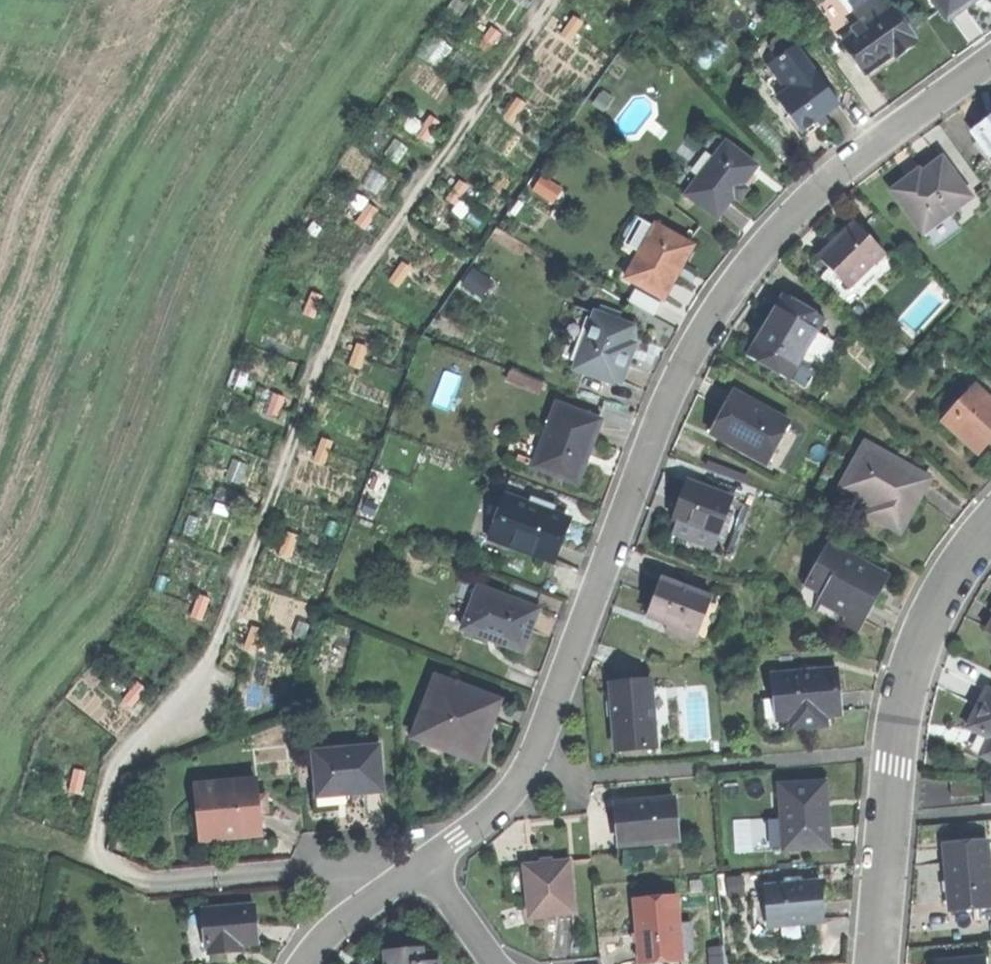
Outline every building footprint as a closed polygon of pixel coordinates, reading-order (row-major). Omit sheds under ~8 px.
[(948,18),(966,5),(963,0),(935,0),(948,18)] [(842,41),(864,72),(888,54),(912,36),(889,6),(863,26),(854,32),(842,41)] [(573,43),(585,24),(576,18),(564,37),(573,43)] [(850,27),(854,32),(863,26),(859,21),(850,27)] [(490,54),(503,34),(494,29),(481,48),(490,54)] [(770,47),(777,56),(793,45),(786,35),(779,34),(770,41),(770,47)] [(779,98),(803,130),(821,116),(839,103),(795,43),(793,45),(777,56),(775,58),(796,86),(779,98)] [(759,70),(779,98),(796,86),(775,58),(759,70)] [(516,124),(530,105),(521,99),(507,117),(516,124)] [(990,155),(990,117),(990,116),(973,130),(990,155)] [(429,142),(441,123),(432,117),(420,137),(429,142)] [(743,183),(757,165),(726,141),(686,192),(716,216),(734,193),(743,183)] [(892,191),(922,232),(972,196),(944,158),(924,173),(913,181),(911,177),(892,191)] [(916,174),(911,177),(913,181),(924,173),(922,169),(916,174)] [(556,206),(565,192),(545,178),(535,192),(556,206)] [(748,187),(743,183),(734,193),(740,198),(744,193),(748,187)] [(472,194),(452,184),(447,193),(468,203),(472,194)] [(367,229),(380,211),(371,205),(358,223),(367,229)] [(820,257),(850,288),(885,253),(855,222),(836,242),(820,257)] [(681,271),(695,245),(657,225),(628,279),(666,299),(681,271)] [(401,289),(414,270),(405,264),(393,283),(401,289)] [(315,321),(322,299),(312,296),(305,318),(315,321)] [(753,356),(792,378),(826,318),(786,296),(768,329),(753,356)] [(615,378),(623,381),(629,363),(622,360),(629,339),(635,325),(596,311),(575,368),(614,382),(615,378)] [(637,342),(629,339),(622,360),(629,363),(633,354),(637,342)] [(363,370),(370,348),(360,345),(353,367),(363,370)] [(512,382),(542,392),(546,382),(516,371),(512,382)] [(979,450),(990,437),(990,399),(978,387),(962,403),(968,408),(953,424),(979,450)] [(726,413),(715,434),(769,463),(791,422),(737,393),(726,413)] [(278,421),(285,399),(275,396),(268,417),(278,421)] [(601,419),(556,403),(534,468),(572,481),(585,444),(591,446),(601,419)] [(947,418),(953,424),(968,408),(962,403),(947,418)] [(327,466),(334,444),(324,441),(317,463),(327,466)] [(879,519),(901,531),(916,504),(930,478),(897,460),(894,466),(881,458),(884,453),(863,442),(842,481),(876,499),(887,505),(879,519)] [(587,459),(591,446),(585,444),(572,481),(579,483),(587,459)] [(897,460),(884,453),(881,458),(894,466),(897,460)] [(716,534),(722,536),(736,497),(689,481),(681,501),(675,520),(682,522),(716,534)] [(514,548),(551,560),(558,538),(566,514),(504,493),(497,514),(503,516),(498,533),(517,540),(514,548)] [(240,522),(248,501),(238,497),(230,519),(240,522)] [(869,513),(879,519),(887,505),(876,499),(869,513)] [(489,539),(514,548),(517,540),(498,533),(503,516),(497,514),(489,539)] [(712,546),(716,534),(682,522),(678,534),(712,546)] [(292,559),(299,538),(289,534),(282,556),(292,559)] [(846,624),(861,632),(874,606),(888,579),(853,561),(855,557),(830,544),(810,583),(828,592),(839,598),(834,607),(850,615),(846,624)] [(656,597),(649,618),(672,625),(681,627),(677,637),(695,643),(698,635),(702,636),(715,597),(663,578),(656,597)] [(518,582),(512,597),(541,607),(546,592),(518,582)] [(466,630),(525,651),(533,630),(541,607),(512,597),(482,586),(466,630)] [(823,601),(834,607),(839,598),(828,592),(823,601)] [(204,621),(211,600),(201,596),(194,618),(204,621)] [(669,635),(677,637),(681,627),(672,625),(669,635)] [(264,633),(254,629),(245,651),(255,655),(264,633)] [(775,674),(777,699),(786,699),(788,719),(795,719),(806,718),(807,727),(831,725),(830,715),(843,714),(841,692),(839,669),(775,674)] [(493,722),(501,700),(439,677),(431,699),(435,701),(423,733),(461,747),(458,754),(479,761),(489,734),(482,732),(487,719),(493,722)] [(619,750),(661,746),(655,680),(613,684),(616,717),(619,750)] [(133,709),(149,692),(141,685),(125,702),(133,709)] [(987,689),(969,727),(981,733),(990,737),(981,756),(990,760),(990,691),(987,689)] [(779,720),(788,719),(786,699),(777,699),(779,720)] [(795,728),(807,727),(806,718),(795,719),(795,728)] [(491,727),(493,722),(487,719),(482,732),(489,734),(491,727)] [(973,752),(981,756),(990,737),(981,733),(977,743),(973,752)] [(368,793),(386,791),(382,746),(315,753),(319,795),(353,792),(354,794),(368,793)] [(81,795),(88,773),(78,769),(71,791),(81,795)] [(954,796),(983,793),(981,778),(952,781),(954,796)] [(219,839),(264,835),(262,809),(259,780),(199,786),(202,823),(217,821),(219,839)] [(792,848),(833,846),(832,823),(827,823),(827,810),(825,782),(789,784),(791,817),(792,848)] [(355,805),(354,794),(353,792),(319,795),(320,808),(355,805)] [(677,800),(618,804),(620,825),(621,844),(655,842),(680,840),(677,800)] [(781,849),(792,848),(791,817),(780,817),(781,849)] [(204,841),(219,839),(217,821),(202,823),(204,841)] [(947,843),(949,871),(950,882),(945,882),(946,894),(951,894),(953,908),(975,906),(990,905),(990,862),(989,839),(947,843)] [(656,851),(655,842),(621,844),(622,853),(656,851)] [(532,916),(577,911),(572,861),(527,865),(529,889),(532,916)] [(766,887),(770,926),(826,921),(824,903),(822,881),(766,887)] [(640,933),(644,962),(687,957),(679,895),(636,901),(640,933)] [(258,905),(205,910),(208,947),(215,946),(216,953),(245,950),(244,942),(261,941),(259,924),(258,905)] [(975,906),(976,919),(990,918),(990,905),(975,906)] [(443,960),(428,961),(427,946),(390,949),(391,963),(443,963),(443,960)]
